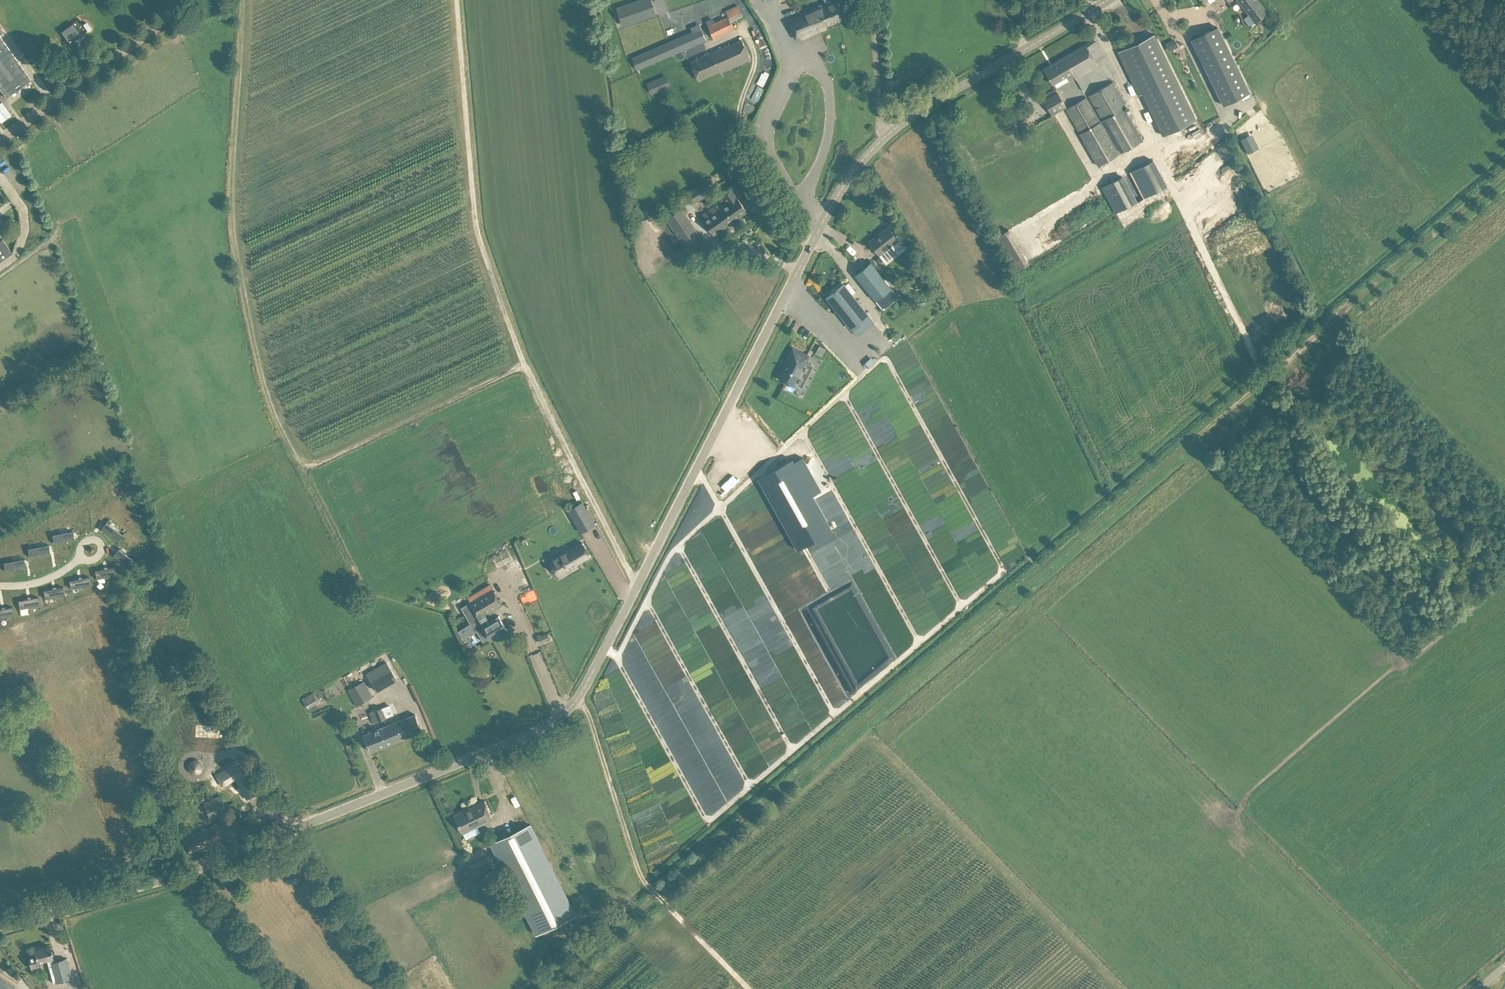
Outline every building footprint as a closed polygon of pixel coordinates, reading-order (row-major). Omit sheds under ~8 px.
[(134,2),(143,14),(155,5),(151,0),(136,0),(134,2)] [(617,7),(623,24),(655,13),(651,0),(639,0),(617,7)] [(788,19),(795,38),(802,38),(821,30),(826,28),(825,26),(836,21),(841,19),(849,16),(842,0),(825,0),(826,2),(822,4),(788,19)] [(1255,23),(1269,12),(1259,0),(1237,0),(1255,23)] [(708,25),(714,38),(734,28),(730,21),(742,15),(738,5),(725,10),(728,16),(715,22),(708,25)] [(123,18),(117,22),(122,29),(134,20),(125,8),(118,12),(123,18)] [(96,24),(90,28),(95,35),(107,26),(98,13),(92,18),(96,24)] [(82,34),(73,22),(61,31),(69,43),(74,40),(79,36),(82,34)] [(1192,40),(1224,105),(1250,92),(1218,27),(1192,40)] [(693,32),(633,58),(637,68),(698,42),(694,31),(693,32)] [(1139,95),(1142,93),(1162,135),(1196,119),(1155,34),(1118,51),(1139,95)] [(6,98),(31,80),(0,36),(0,89),(6,98)] [(1174,39),(1166,43),(1169,50),(1177,46),(1174,39)] [(691,62),(698,80),(720,70),(720,72),(751,58),(742,40),(691,62)] [(1087,45),(1044,70),(1053,84),(1066,76),(1069,80),(1075,76),(1076,78),(1098,65),(1095,61),(1104,55),(1101,49),(1096,41),(1087,46),(1087,45)] [(647,81),(651,93),(671,86),(667,74),(647,81)] [(1102,120),(1121,153),(1143,140),(1123,105),(1125,103),(1113,81),(1088,96),(1102,120)] [(1044,101),(1052,115),(1066,106),(1058,92),(1044,101)] [(1079,134),(1098,166),(1120,153),(1087,96),(1066,109),(1080,133),(1079,134)] [(1101,187),(1115,213),(1167,185),(1154,159),(1101,187)] [(688,191),(694,202),(712,192),(705,181),(688,191)] [(733,190),(725,196),(726,198),(728,202),(720,208),(717,203),(700,215),(701,217),(708,226),(714,234),(747,211),(733,190)] [(647,213),(653,224),(662,219),(656,208),(647,213)] [(666,218),(689,252),(704,241),(681,208),(666,218)] [(881,233),(870,242),(879,254),(880,254),(890,245),(895,250),(897,252),(905,245),(906,246),(896,234),(894,235),(886,226),(879,232),(881,233)] [(1010,228),(997,235),(1016,268),(1029,260),(1010,228)] [(12,251),(2,237),(0,238),(0,260),(12,251)] [(871,262),(855,274),(876,300),(891,288),(871,262)] [(826,297),(852,329),(867,317),(869,315),(852,294),(855,291),(848,282),(845,285),(843,283),(826,297)] [(823,355),(826,346),(815,341),(811,350),(823,355)] [(787,361),(778,378),(793,385),(794,383),(805,362),(809,355),(792,347),(785,360),(787,361)] [(800,443),(765,459),(797,529),(832,513),(800,443)] [(573,507),(579,518),(575,521),(581,531),(595,523),(582,502),(573,507)] [(105,522),(101,528),(108,534),(117,541),(118,541),(117,540),(122,534),(105,522)] [(73,530),(52,534),(54,542),(53,542),(54,542),(65,540),(74,538),(73,530)] [(569,553),(552,563),(559,577),(578,566),(577,564),(591,556),(583,542),(572,548),(568,551),(568,552),(569,553)] [(48,544),(28,548),(29,556),(41,554),(50,552),(48,544)] [(118,548),(113,555),(121,560),(120,560),(130,567),(135,560),(118,548)] [(24,558),(4,562),(5,570),(16,568),(25,566),(24,558)] [(104,568),(95,570),(96,578),(116,574),(114,566),(107,567),(104,568)] [(78,578),(69,580),(71,588),(90,584),(89,576),(82,577),(78,578)] [(53,588),(43,590),(45,598),(65,594),(63,586),(56,587),(53,588)] [(472,602),(462,608),(471,623),(472,622),(484,641),(490,637),(491,638),(507,629),(499,616),(492,619),(488,612),(502,603),(493,589),(472,602)] [(27,598),(18,600),(20,608),(39,604),(38,596),(31,597),(27,598)] [(0,608),(0,617),(13,614),(12,606),(5,607),(2,608),(0,608)] [(396,679),(386,661),(366,673),(376,691),(396,679)] [(347,689),(356,706),(373,697),(364,680),(347,689)] [(319,702),(313,692),(302,698),(308,709),(319,702)] [(369,712),(373,723),(387,717),(382,707),(369,712)] [(416,714),(364,734),(370,751),(422,730),(416,714)] [(243,764),(220,778),(229,794),(242,786),(253,804),(267,796),(253,772),(249,774),(243,764)] [(210,799),(202,802),(208,815),(226,808),(220,795),(210,799)] [(484,802),(468,810),(467,808),(454,814),(462,831),(474,825),(475,826),(493,818),(484,800),(483,800),(484,802)] [(217,822),(183,838),(190,852),(224,836),(217,822)] [(491,843),(536,933),(576,914),(531,824),(491,843)] [(30,963),(38,961),(37,960),(46,958),(53,982),(72,977),(66,958),(54,961),(49,945),(41,947),(40,945),(34,947),(35,949),(33,949),(35,954),(28,956),(30,963)]
